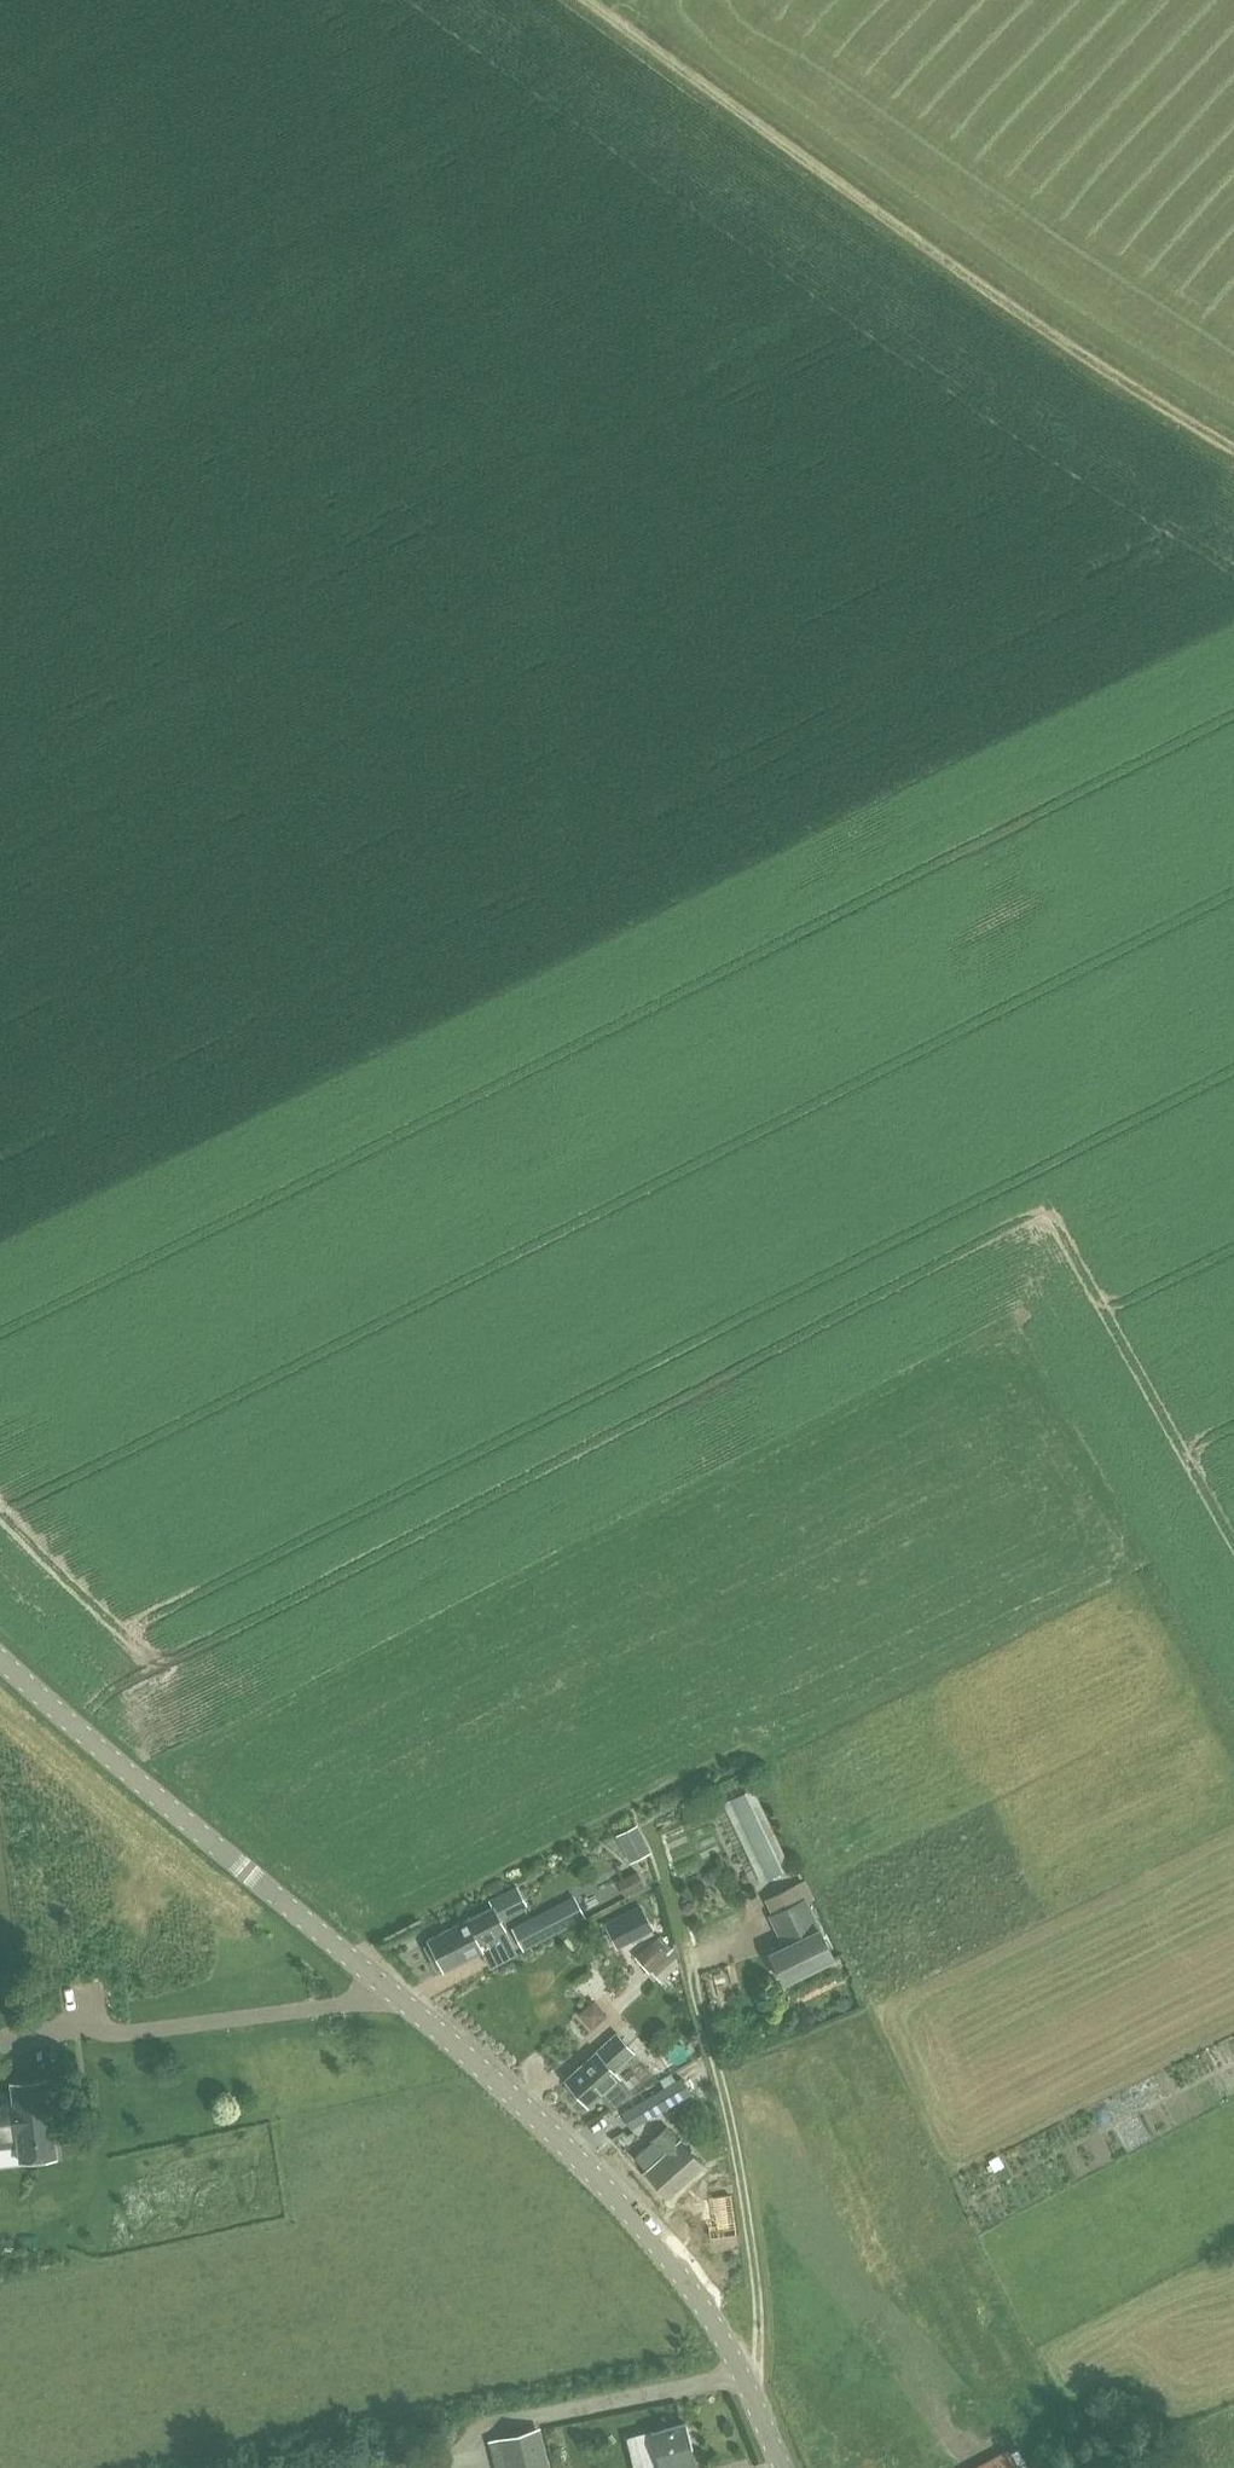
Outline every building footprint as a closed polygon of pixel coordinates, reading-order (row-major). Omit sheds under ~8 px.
[(770,1877),(790,1867),(754,1788),(733,1798),(770,1877)] [(617,1835),(624,1848),(630,1860),(650,1850),(638,1825),(617,1835)] [(772,1913),(768,1915),(783,1946),(769,1953),(784,1982),(833,1958),(819,1929),(821,1928),(806,1899),(805,1897),(772,1913)] [(641,1905),(607,1923),(619,1945),(652,1928),(641,1905)] [(432,1944),(426,1947),(436,1969),(442,1966),(444,1969),(482,1950),(480,1945),(506,1930),(494,1906),(467,1920),(429,1939),(432,1944)] [(540,1917),(515,1930),(524,1948),(550,1934),(554,1932),(545,1914),(540,1917)] [(672,1946),(660,1934),(654,1940),(654,1939),(652,1940),(647,1935),(636,1945),(641,1951),(635,1956),(649,1972),(651,1970),(660,1980),(679,1964),(674,1944),(672,1946)] [(594,2034),(615,2018),(606,2005),(584,2021),(594,2034)] [(612,2109),(631,2091),(620,2077),(614,2071),(635,2052),(618,2033),(566,2080),(589,2106),(600,2095),(612,2109)] [(0,2100),(0,2138),(17,2136),(19,2159),(56,2154),(47,2077),(10,2082),(12,2099),(0,2100)] [(681,2077),(621,2112),(632,2129),(691,2094),(681,2077)] [(668,2126),(634,2156),(646,2170),(645,2171),(669,2197),(704,2166),(680,2140),(668,2126)] [(719,2220),(707,2222),(709,2231),(721,2229),(719,2220)] [(685,2423),(649,2432),(659,2467),(655,2467),(698,2467),(685,2423)] [(497,2438),(505,2467),(542,2467),(532,2429),(497,2438)]
